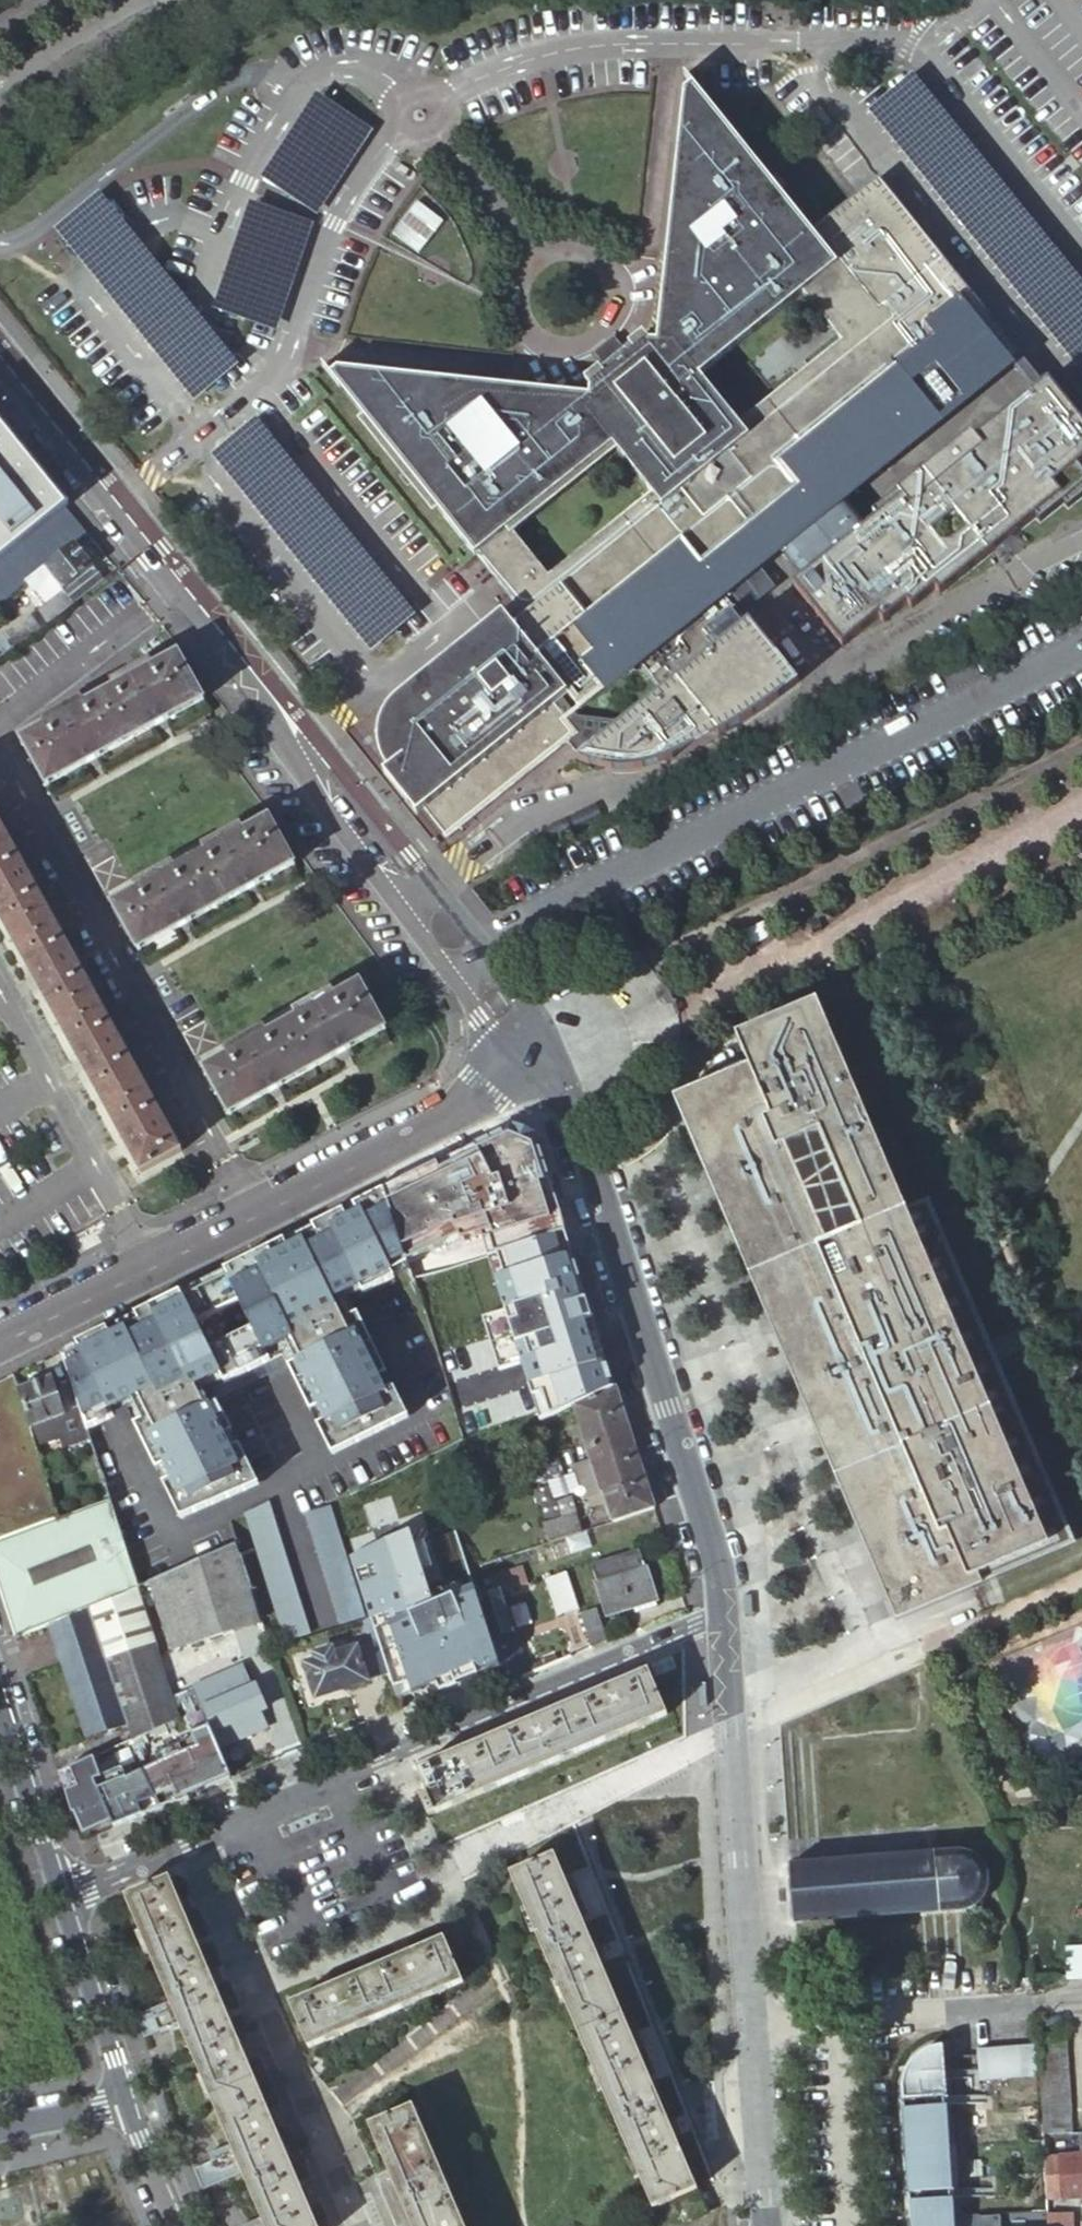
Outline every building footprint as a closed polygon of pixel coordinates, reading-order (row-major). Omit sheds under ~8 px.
[(357,421),(432,514),(437,510),(514,603),(393,700),(390,704),(387,707),(385,711),(383,715),(381,720),(379,724),(378,729),(378,733),(378,738),(378,743),(378,748),(379,752),(380,757),(382,761),(384,765),(387,769),(383,773),(417,814),(423,809),(448,838),(568,742),(578,733),(553,704),(561,697),(566,692),(580,709),(642,659),(726,592),(780,548),(803,576),(867,525),(845,497),(965,401),(879,311),(839,262),(836,264),(810,232),(683,74),(682,75),(690,85),(682,91),(656,342),(648,341),(642,334),(623,350),(613,336),(603,344),(592,353),(603,366),(584,381),(589,388),(589,397),(337,369),(329,375),(322,365),(321,366),(362,417),(357,421)] [(648,175),(641,251),(660,253),(670,144),(653,143),(652,152),(666,153),(664,176),(648,175)] [(879,311),(965,401),(1009,364),(1019,355),(877,178),(810,232),(836,264),(839,262),(879,311)] [(1042,383),(1019,355),(1009,364),(1033,391),(1042,383)] [(843,645),(926,579),(938,594),(993,549),(1011,535),(1034,516),(1039,522),(1062,502),(1066,507),(1081,495),(1081,424),(1046,380),(1042,383),(1033,391),(975,437),(971,432),(873,511),(877,516),(867,525),(803,576),(794,583),(843,645)] [(0,425),(0,662),(116,571),(0,425)] [(993,549),(1004,562),(1007,561),(1010,559),(1012,557),(1015,555),(1017,553),(1019,551),(1021,548),(1011,535),(993,549)] [(642,767),(673,757),(675,754),(711,724),(719,734),(760,710),(798,681),(749,619),(743,612),(743,613),(726,592),(642,659),(664,687),(626,718),(576,714),(561,697),(553,704),(578,733),(568,742),(579,756),(577,758),(609,768),(642,767)] [(204,702),(178,656),(153,670),(149,665),(112,684),(116,690),(83,707),(80,702),(43,722),(46,728),(22,741),(47,787),(204,702)] [(294,866),(269,820),(244,834),(240,828),(203,848),(206,854),(175,871),(172,866),(134,886),(137,891),(113,905),(138,952),(294,866)] [(0,827),(0,916),(141,1173),(180,1151),(0,827)] [(387,1030),(360,983),(334,997),(331,992),(294,1012),(297,1018),(267,1034),(264,1029),(226,1050),(229,1055),(203,1069),(230,1115),(387,1030)] [(670,1070),(899,1615),(924,1604),(1081,1538),(1081,1501),(1044,1411),(982,1265),(865,989),(670,1070)] [(510,1128),(383,1192),(409,1266),(413,1279),(566,1231),(563,1223),(538,1140),(510,1128)] [(163,1486),(180,1520),(258,1482),(241,1447),(233,1451),(225,1436),(233,1432),(216,1399),(211,1387),(282,1352),(288,1363),(305,1397),(313,1393),(319,1406),(312,1410),(332,1451),(408,1414),(387,1372),(380,1376),(373,1363),(381,1359),(357,1312),(350,1315),(340,1295),(360,1285),(362,1289),(393,1274),(391,1269),(407,1261),(383,1192),(353,1206),(357,1214),(302,1241),(301,1239),(120,1328),(118,1324),(97,1334),(92,1337),(96,1345),(64,1361),(68,1374),(71,1384),(87,1432),(105,1422),(112,1419),(110,1415),(131,1404),(141,1424),(134,1427),(156,1471),(163,1467),(171,1482),(163,1486)] [(357,1214),(353,1206),(331,1217),(301,1233),(118,1324),(120,1328),(301,1239),(302,1241),(357,1214)] [(566,1231),(527,1244),(541,1290),(534,1292),(532,1296),(535,1307),(539,1308),(546,1306),(553,1327),(592,1317),(566,1231)] [(391,1269),(393,1274),(409,1266),(407,1261),(391,1269)] [(350,1315),(357,1312),(349,1296),(362,1289),(360,1285),(340,1295),(350,1315)] [(96,1345),(92,1337),(62,1352),(64,1361),(96,1345)] [(522,1414),(610,1372),(602,1346),(590,1351),(589,1349),(531,1375),(522,1354),(487,1367),(499,1399),(501,1403),(515,1397),(522,1414)] [(211,1387),(216,1399),(288,1363),(282,1352),(211,1387)] [(380,1376),(387,1372),(381,1359),(373,1363),(380,1376)] [(470,1410),(499,1399),(487,1367),(458,1379),(470,1410)] [(59,1518),(30,1428),(18,1390),(13,1376),(0,1383),(0,1539),(59,1518)] [(32,1384),(18,1390),(30,1428),(42,1424),(46,1435),(69,1427),(74,1442),(89,1437),(87,1432),(71,1384),(56,1389),(52,1376),(32,1384)] [(657,1508),(617,1386),(575,1406),(593,1459),(577,1464),(589,1498),(604,1493),(613,1522),(657,1508)] [(313,1393),(305,1397),(312,1410),(319,1406),(313,1393)] [(110,1415),(112,1419),(126,1412),(134,1427),(141,1424),(131,1404),(110,1415)] [(463,1437),(473,1434),(466,1413),(457,1416),(463,1437)] [(233,1451),(241,1447),(233,1432),(225,1436),(233,1451)] [(163,1467),(156,1471),(163,1486),(171,1482),(163,1467)] [(333,1502),(348,1546),(367,1539),(362,1524),(370,1522),(359,1489),(333,1502)] [(0,1539),(0,1591),(16,1640),(49,1625),(133,1589),(138,1587),(109,1499),(59,1518),(0,1539)] [(579,1532),(580,1531),(575,1514),(545,1523),(552,1540),(579,1532)] [(327,1516),(305,1526),(310,1540),(318,1537),(324,1554),(337,1550),(327,1516)] [(379,1535),(392,1574),(447,1556),(434,1516),(379,1535)] [(239,1555),(236,1545),(150,1582),(171,1649),(261,1620),(239,1555)] [(261,1546),(239,1555),(261,1620),(271,1649),(288,1644),(277,1614),(282,1613),(261,1546)] [(656,1599),(639,1548),(591,1563),(608,1614),(632,1606),(656,1599)] [(579,1610),(566,1570),(528,1581),(543,1623),(579,1610)] [(135,1721),(141,1735),(144,1733),(155,1728),(181,1715),(174,1697),(155,1639),(151,1640),(133,1589),(49,1625),(88,1737),(135,1721)] [(501,1590),(477,1597),(488,1630),(492,1641),(501,1665),(506,1683),(525,1675),(511,1632),(515,1630),(501,1590)] [(658,1605),(656,1599),(632,1606),(634,1613),(658,1605)] [(591,1646),(611,1639),(599,1611),(582,1616),(591,1646)] [(492,1641),(488,1630),(455,1644),(460,1654),(492,1641)] [(316,1697),(388,1673),(378,1641),(332,1656),(330,1649),(314,1654),(316,1661),(305,1665),(316,1697)] [(460,1654),(469,1678),(501,1665),(492,1641),(460,1654)] [(393,1688),(400,1707),(446,1688),(439,1669),(393,1688)] [(420,1798),(427,1815),(435,1812),(436,1814),(668,1716),(649,1670),(418,1768),(429,1794),(420,1798)] [(213,1700),(201,1705),(200,1706),(217,1744),(266,1721),(248,1683),(229,1693),(222,1679),(207,1686),(213,1700)] [(193,1689),(174,1697),(181,1715),(155,1728),(160,1742),(171,1765),(217,1744),(200,1706),(201,1705),(193,1689)] [(155,1728),(144,1733),(149,1747),(160,1742),(155,1728)] [(155,1804),(141,1768),(123,1775),(119,1766),(98,1774),(90,1756),(55,1770),(81,1834),(155,1804)] [(1072,1831),(1074,1853),(1081,1852),(1081,1830),(1072,1831)] [(790,1867),(793,1923),(920,1913),(921,1917),(960,1915),(968,1913),(974,1910),(979,1907),(984,1901),(987,1897),(988,1891),(989,1886),(989,1880),(988,1875),(986,1868),(984,1864),(979,1859),(973,1855),(968,1852),(962,1851),(953,1851),(934,1852),(934,1857),(790,1867)] [(511,1874),(653,2208),(698,2189),(599,1957),(556,1854),(511,1874)] [(265,2225),(318,2225),(171,1878),(126,1898),(265,2225)] [(290,2004),(309,2049),(463,1983),(444,1938),(290,2004)] [(1033,1979),(1081,1977),(1081,1949),(1031,1951),(1033,1979)] [(1039,2036),(1045,2136),(1072,2134),(1066,2034),(1039,2036)] [(976,2078),(1035,2078),(1035,2045),(976,2045),(976,2078)] [(903,2100),(946,2098),(944,2054),(939,2054),(933,2056),(930,2057),(924,2060),(920,2063),(916,2066),(912,2070),(909,2074),(907,2079),(904,2087),(902,2092),(903,2100)] [(947,2107),(946,2098),(903,2100),(903,2109),(947,2107)] [(412,2225),(465,2225),(413,2105),(369,2125),(412,2225)] [(947,2107),(903,2109),(908,2194),(952,2191),(947,2107)] [(1081,2198),(1081,2154),(1049,2157),(1052,2196),(1064,2195),(1064,2199),(1081,2198)] [(952,2191),(908,2194),(909,2203),(953,2200),(952,2191)] [(699,2193),(676,2203),(686,2225),(709,2216),(699,2193)] [(909,2203),(910,2225),(954,2225),(953,2200),(909,2203)] [(961,2225),(978,2225),(977,2214),(961,2215),(961,2225)]
